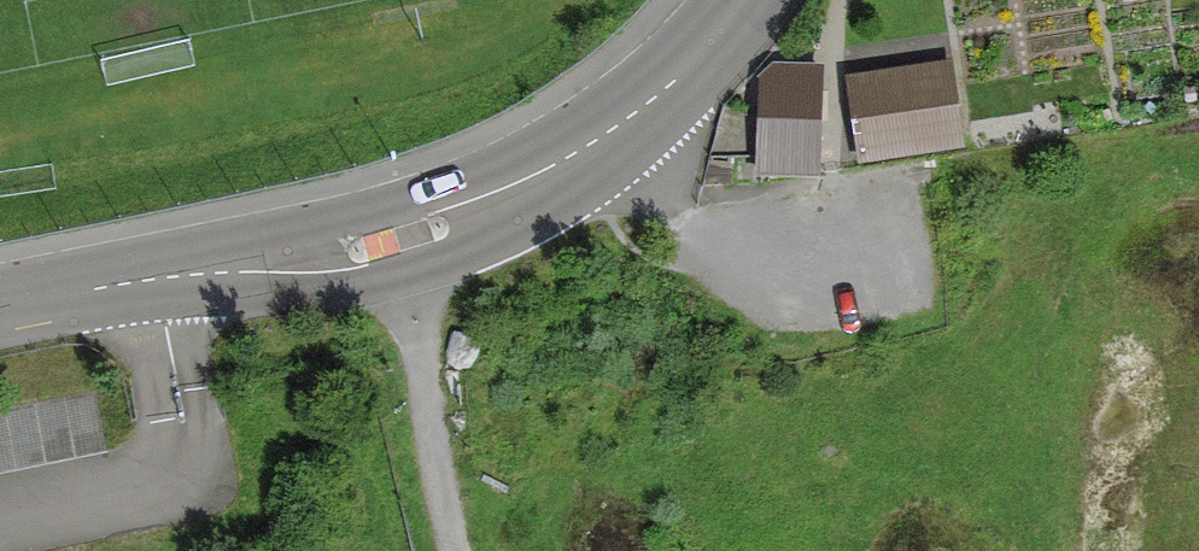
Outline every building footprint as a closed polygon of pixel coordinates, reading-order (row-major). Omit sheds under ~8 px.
[(954,59),(846,74),(859,165),(967,150),(954,59)] [(828,175),(828,63),(756,63),(756,176),(828,175)]
